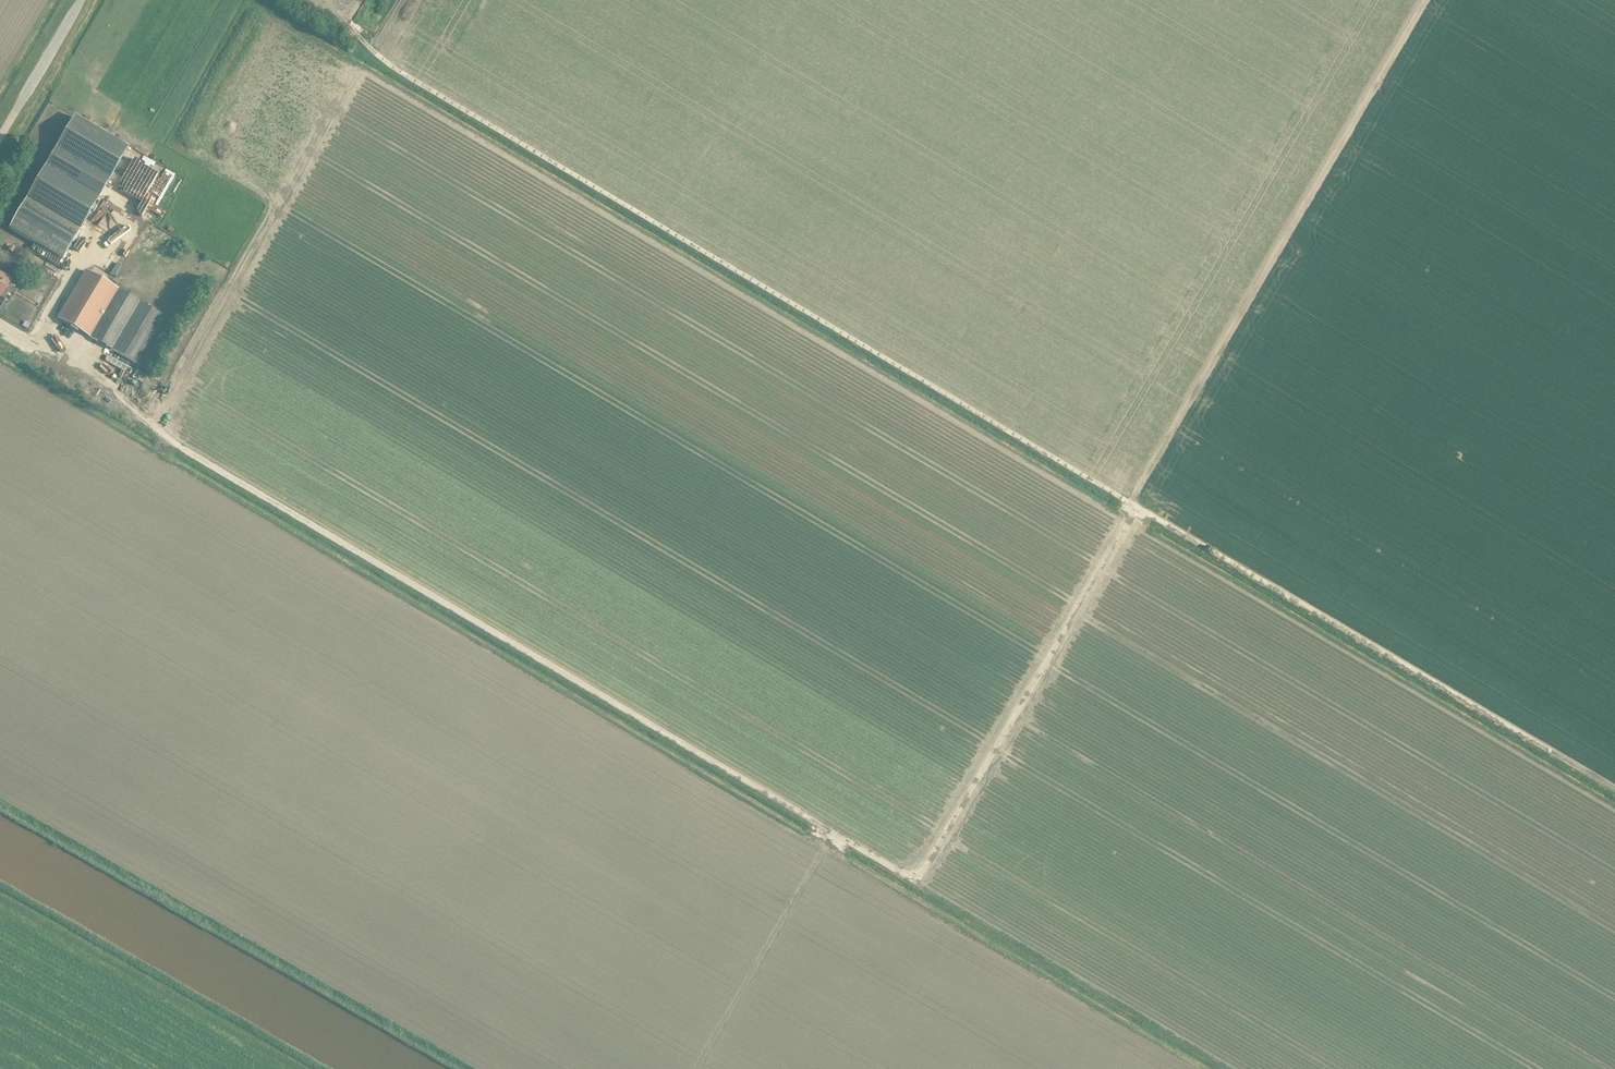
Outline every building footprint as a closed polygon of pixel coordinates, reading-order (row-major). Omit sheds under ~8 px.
[(78,116),(28,200),(77,229),(127,145),(78,116)] [(79,230),(77,229),(28,200),(26,199),(9,228),(62,259),(79,230)] [(0,296),(11,279),(9,278),(16,267),(0,257),(0,296)] [(119,291),(85,270),(58,317),(92,337),(119,291)] [(141,303),(119,291),(92,337),(113,350),(141,303)] [(141,303),(113,350),(135,363),(163,316),(141,303)]
